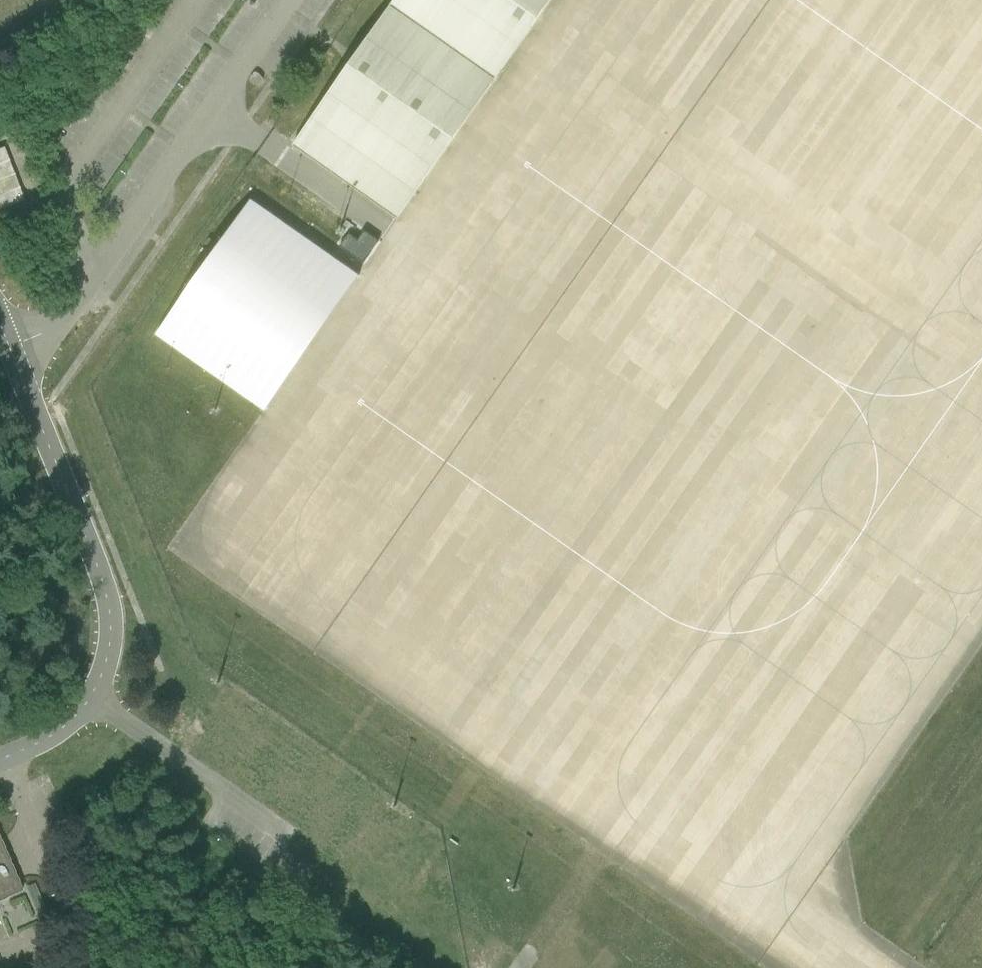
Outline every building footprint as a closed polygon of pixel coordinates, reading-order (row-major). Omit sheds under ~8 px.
[(292,146),(397,219),(551,0),(394,0),(292,146)] [(24,201),(3,147),(0,148),(0,211),(24,201)] [(361,278),(253,202),(153,345),(261,421),(361,278)] [(357,243),(347,236),(338,250),(362,265),(377,243),(362,234),(357,243)] [(217,243),(210,239),(206,245),(213,249),(217,243)] [(22,891),(0,840),(0,900),(22,891)] [(26,887),(37,912),(45,909),(34,883),(26,887)]
